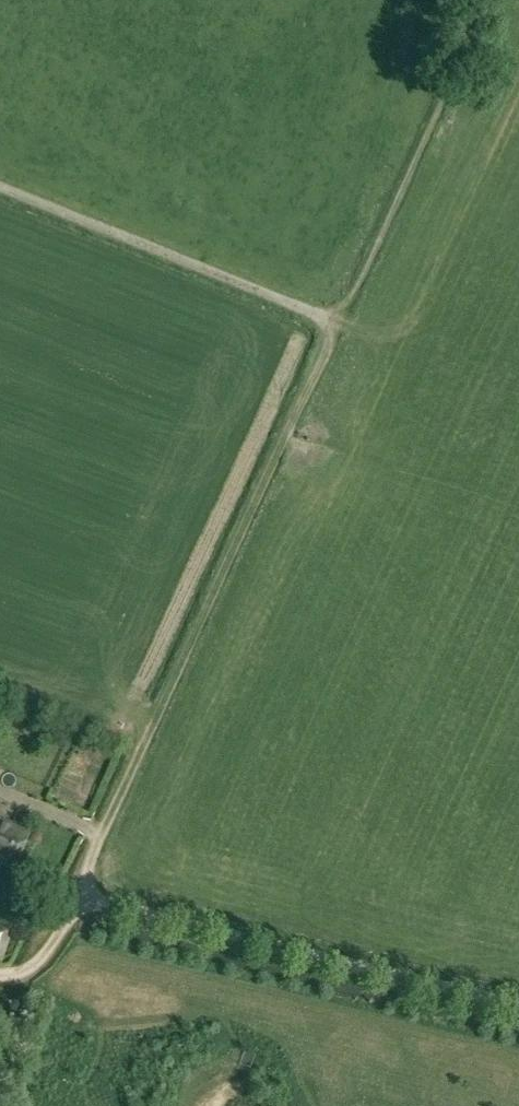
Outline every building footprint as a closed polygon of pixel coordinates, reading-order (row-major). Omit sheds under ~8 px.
[(14,869),(30,832),(0,820),(0,863),(14,869)] [(0,925),(0,962),(3,963),(13,929),(0,925)]
